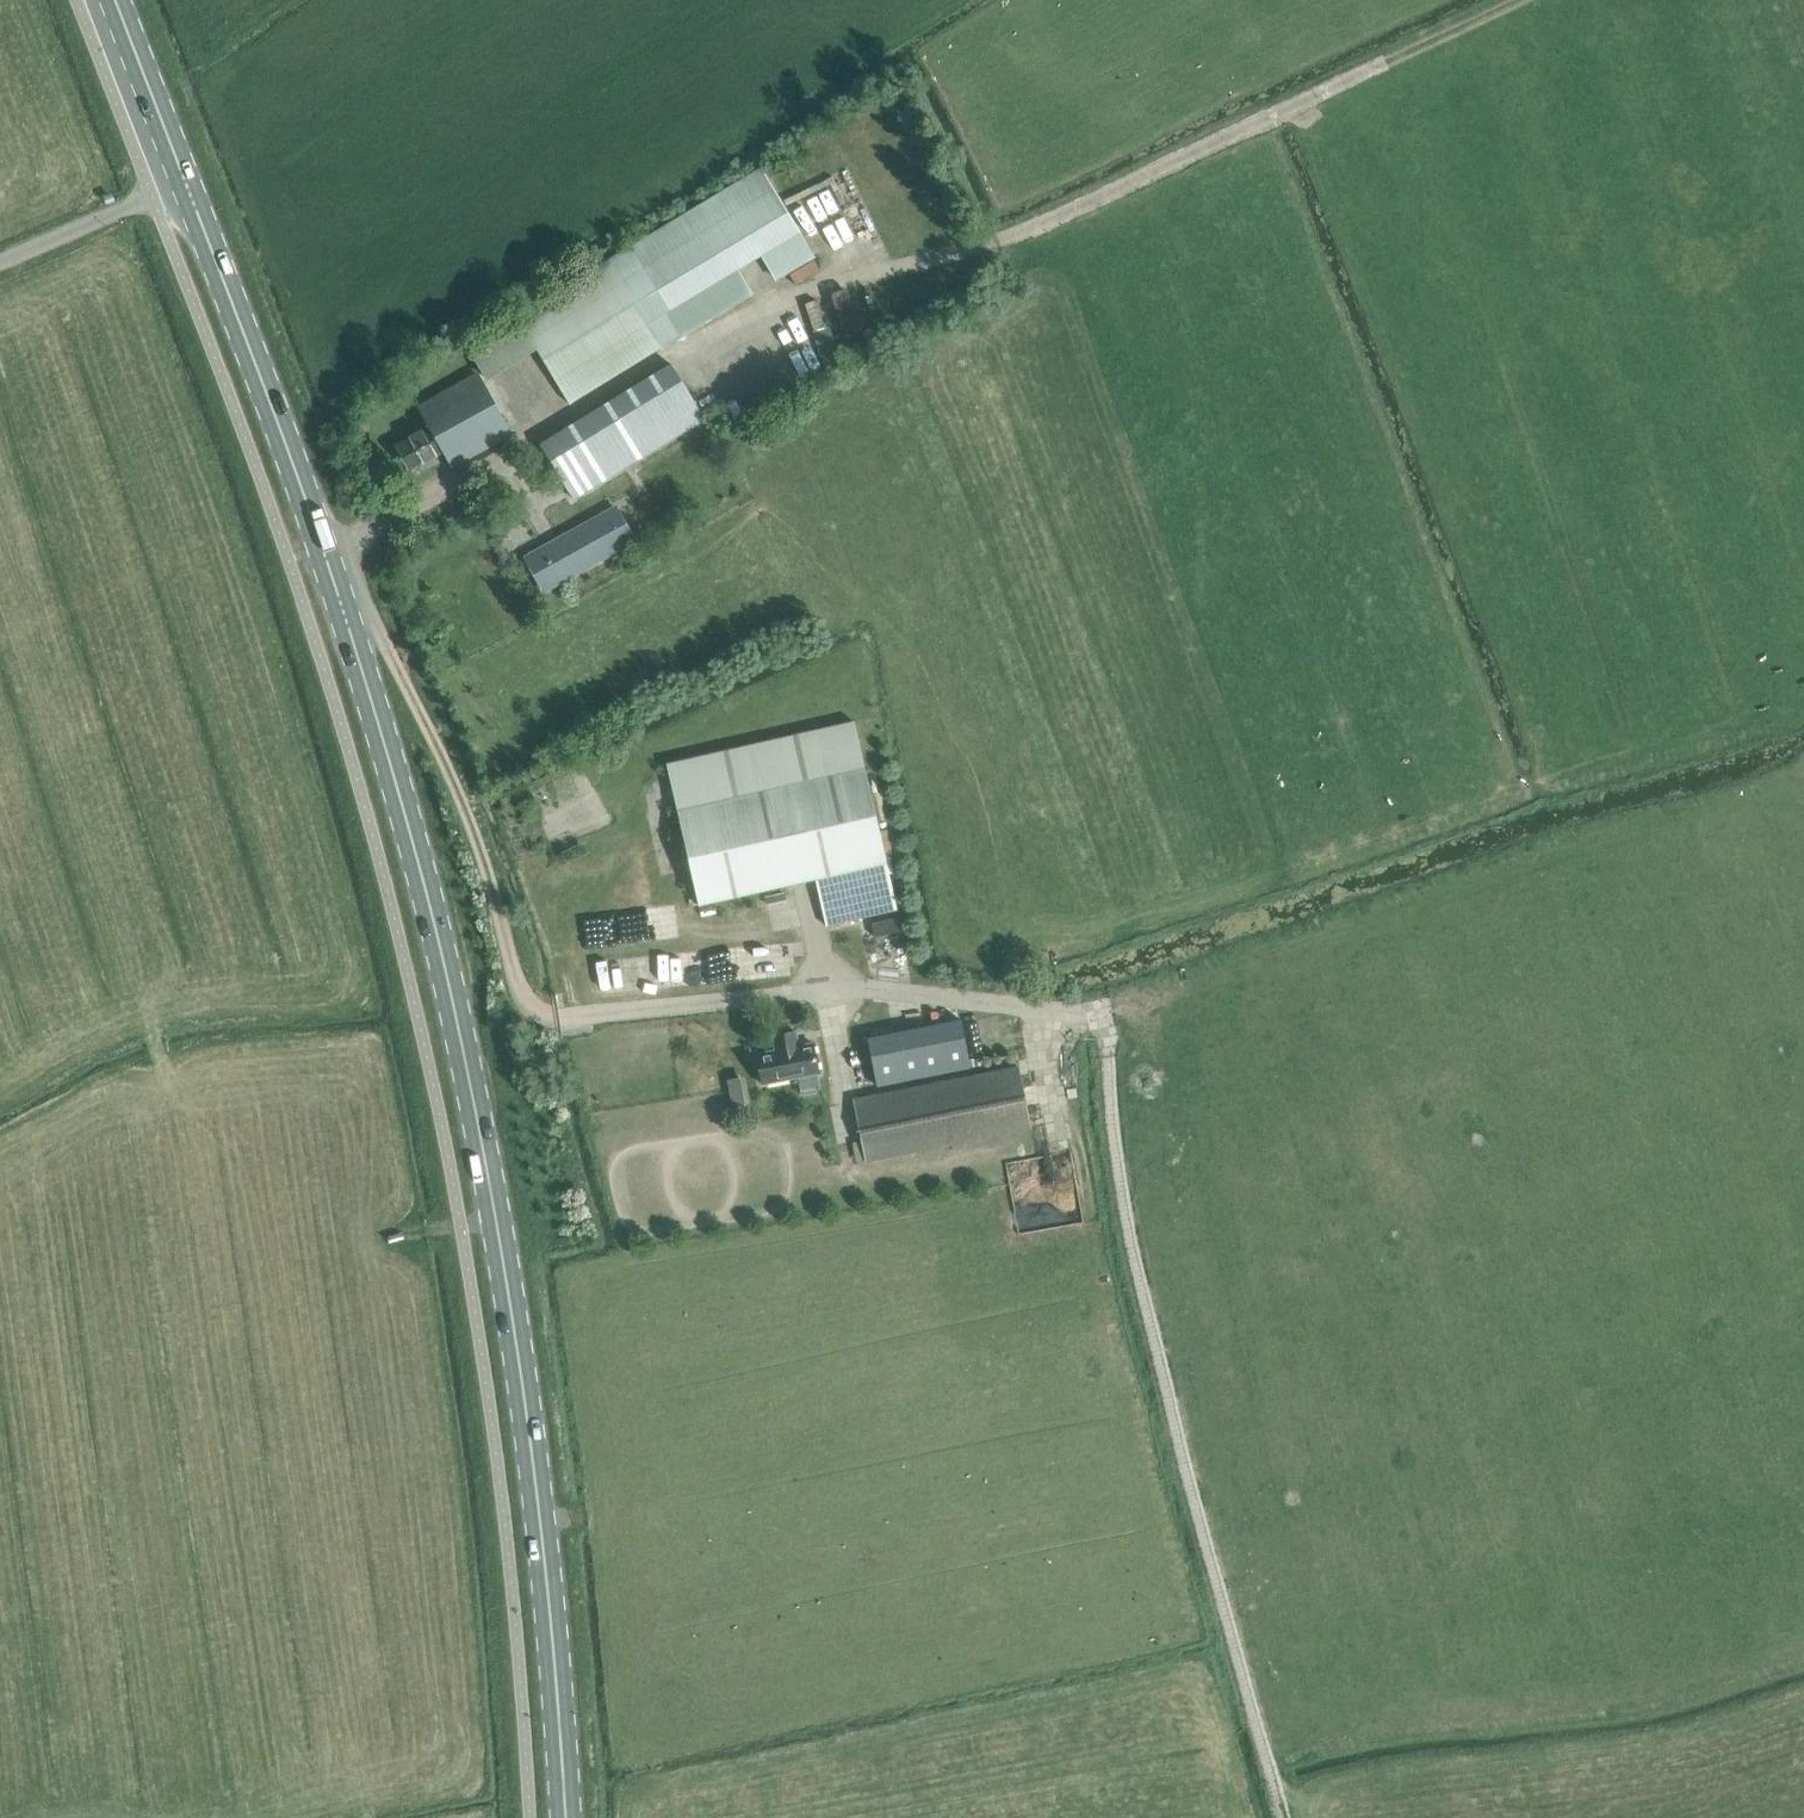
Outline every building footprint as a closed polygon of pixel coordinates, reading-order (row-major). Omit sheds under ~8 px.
[(515,361),(526,354),(561,412),(750,294),(732,264),(758,248),(776,278),(814,255),(760,167),(496,330),(452,357),(460,375),(473,367),(479,376),(497,366),(493,356),(507,348),(515,361)] [(672,366),(540,447),(574,501),(705,420),(672,366)] [(433,399),(419,406),(430,427),(395,446),(409,471),(444,452),(452,466),(503,435),(482,398),(476,401),(465,381),(447,391),(444,384),(429,390),(433,399)] [(525,558),(542,589),(634,539),(617,507),(525,558)] [(667,766),(698,905),(815,878),(826,925),(897,909),(855,723),(667,766)] [(877,936),(905,929),(901,915),(874,921),(877,936)] [(869,1034),(877,1082),(973,1066),(965,1018),(869,1034)] [(762,1084),(818,1072),(812,1042),(798,1045),(795,1031),(772,1035),(775,1049),(756,1053),(762,1084)] [(865,1164),(1031,1132),(1018,1066),(852,1099),(865,1164)] [(745,1074),(728,1078),(734,1104),(752,1100),(745,1074)]
